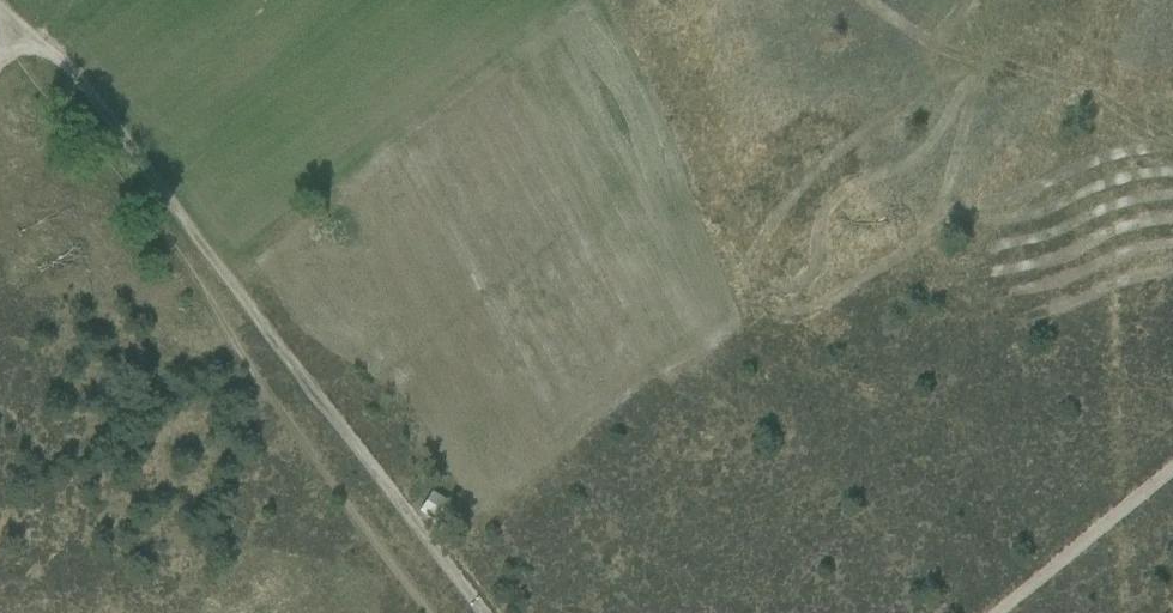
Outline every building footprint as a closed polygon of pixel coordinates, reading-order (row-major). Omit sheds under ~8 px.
[(449,499),(433,489),(419,510),(436,520),(449,499)]
